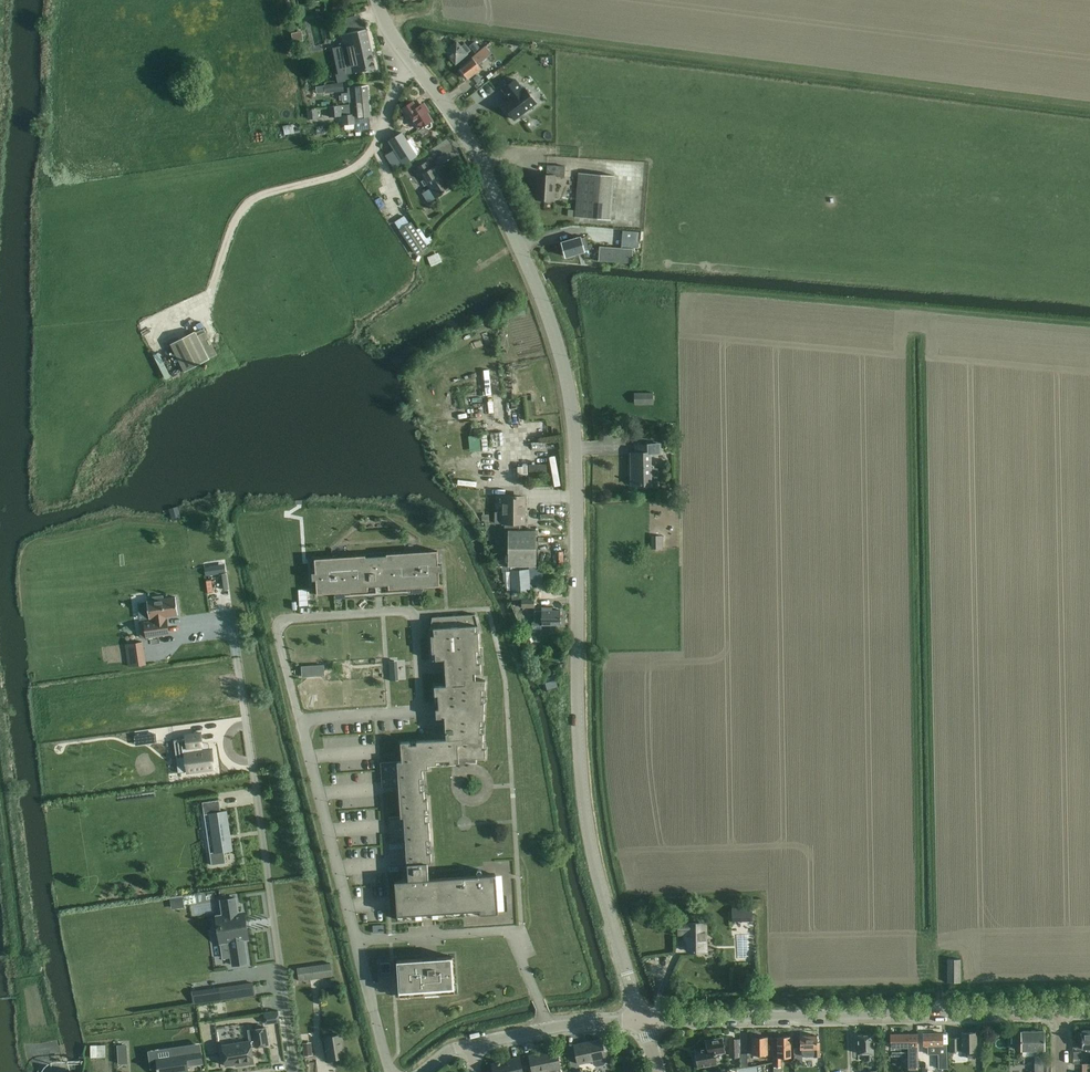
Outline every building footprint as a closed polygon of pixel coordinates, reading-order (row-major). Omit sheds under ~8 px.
[(345,49),(348,64),(335,66),(338,82),(348,80),(347,74),(350,73),(350,74),(354,73),(354,72),(375,67),(366,28),(367,28),(365,21),(348,25),(350,32),(342,34),(342,37),(332,39),(334,51),(345,49)] [(302,31),(291,33),(293,43),(304,41),(302,31)] [(433,37),(428,38),(431,47),(439,45),(437,37),(436,36),(433,37)] [(461,46),(457,41),(445,51),(456,63),(467,54),(467,53),(471,50),(465,43),(461,46)] [(469,46),(475,53),(480,49),(474,42),(469,46)] [(470,59),(459,68),(468,78),(481,68),(478,64),(492,52),(485,46),(472,57),(472,58),(470,59)] [(477,74),(473,77),(477,83),(474,85),(478,89),(484,84),(481,80),(482,80),(477,74)] [(515,79),(502,89),(510,99),(503,104),(514,120),(536,103),(525,87),(523,89),(515,79)] [(343,82),(324,85),(325,93),(344,91),(343,82)] [(355,123),(356,130),(370,128),(369,116),(371,116),(368,86),(351,87),(348,87),(349,92),(342,93),(343,102),(349,102),(350,104),(329,106),(330,116),(343,115),(344,124),(355,123)] [(431,120),(432,119),(422,103),(417,107),(413,101),(402,108),(406,115),(409,113),(419,129),(424,126),(425,127),(429,129),(432,126),(433,122),(431,120)] [(312,109),(307,109),(308,119),(309,119),(314,119),(316,119),(319,118),(318,108),(313,109),(312,109)] [(404,164),(417,155),(402,132),(389,141),(404,164)] [(436,198),(452,188),(437,164),(432,167),(428,160),(414,169),(418,177),(422,175),(436,198)] [(547,176),(538,175),(536,200),(555,201),(556,177),(565,178),(566,167),(548,166),(547,176)] [(575,217),(611,219),(614,175),(579,172),(576,210),(575,217)] [(416,252),(426,246),(411,223),(401,230),(416,252)] [(622,230),(622,238),(638,240),(639,232),(622,230)] [(580,236),(562,242),(566,256),(589,249),(585,236),(581,238),(580,236)] [(600,245),(598,260),(632,263),(633,248),(600,245)] [(442,262),(438,253),(427,257),(431,266),(442,262)] [(185,371),(218,354),(204,327),(195,331),(170,343),(185,371)] [(175,373),(181,370),(169,345),(164,348),(175,373)] [(653,393),(635,394),(635,406),(654,406),(653,393)] [(636,452),(631,452),(631,455),(632,485),(651,484),(651,487),(656,487),(658,487),(657,470),(651,471),(650,453),(660,453),(660,443),(636,444),(636,452)] [(547,464),(529,464),(529,472),(547,471),(547,464)] [(504,497),(504,511),(495,512),(495,523),(504,523),(505,523),(505,530),(508,531),(508,566),(536,566),(536,530),(522,530),(523,523),(524,523),(524,513),(522,513),(522,497),(504,497)] [(312,573),(313,581),(317,581),(317,594),(335,593),(335,589),(345,588),(345,595),(350,595),(351,594),(350,592),(368,591),(368,587),(374,587),(383,586),(389,586),(389,590),(407,589),(407,591),(412,590),(412,584),(422,583),(422,587),(440,586),(439,573),(443,572),(443,564),(439,565),(438,551),(420,552),(420,553),(405,554),(405,553),(387,554),(387,555),(366,556),(348,557),(348,558),(333,559),(333,558),(315,559),(316,573),(312,573)] [(512,591),(530,591),(529,569),(511,570),(512,578),(505,578),(505,589),(512,588),(512,591)] [(144,622),(139,623),(141,637),(146,636),(146,638),(170,634),(167,618),(167,616),(177,615),(175,596),(164,598),(164,595),(153,596),(153,599),(147,600),(147,601),(150,618),(150,619),(154,618),(154,620),(144,621),(144,622)] [(522,607),(535,607),(535,599),(522,599),(522,601),(522,607)] [(535,621),(532,621),(532,625),(532,629),(541,629),(542,629),(542,628),(542,625),(561,625),(561,611),(561,610),(552,610),(552,607),(542,607),(542,610),(539,610),(538,610),(535,610),(535,611),(535,621)] [(402,762),(381,763),(381,772),(382,787),(399,786),(399,792),(399,793),(401,817),(398,817),(389,818),(390,826),(390,833),(391,841),(391,842),(406,841),(407,855),(407,864),(408,880),(403,880),(395,881),(398,919),(422,917),(429,917),(435,916),(463,914),(498,911),(495,874),(433,879),(428,879),(427,861),(432,861),(431,853),(429,853),(428,840),(430,840),(429,822),(427,822),(426,809),(428,809),(428,799),(425,800),(425,791),(422,791),(421,778),(424,778),(423,769),(428,769),(428,765),(437,764),(436,760),(450,759),(450,764),(452,763),(459,763),(459,758),(466,758),(475,758),(485,759),(486,750),(483,750),(486,681),(475,680),(475,674),(481,673),(478,633),(475,633),(475,627),(478,627),(476,615),(459,616),(452,616),(442,617),(437,617),(432,618),(431,628),(431,629),(434,629),(434,635),(432,636),(432,650),(433,660),(445,660),(446,673),(447,686),(435,687),(435,692),(436,703),(437,717),(437,719),(441,718),(442,731),(442,732),(442,733),(443,733),(443,734),(444,734),(446,734),(447,739),(418,741),(405,742),(403,742),(401,742),(402,762)] [(129,667),(146,664),(143,640),(136,641),(125,643),(129,667)] [(324,664),(301,666),(302,677),(325,676),(324,664)] [(185,738),(174,740),(178,772),(187,771),(188,772),(215,768),(212,748),(203,749),(201,732),(185,734),(185,738)] [(155,733),(135,736),(137,744),(156,741),(155,733)] [(219,799),(203,802),(204,814),(209,813),(214,852),(210,852),(212,864),(226,862),(224,850),(232,849),(227,810),(221,811),(219,799)] [(222,914),(215,915),(219,943),(229,942),(232,966),(248,963),(245,939),(249,938),(245,911),(239,912),(237,897),(220,899),(222,914)] [(752,908),(732,908),(732,921),(752,921),(752,908)] [(706,951),(706,922),(688,922),(688,919),(678,919),(678,933),(687,933),(688,951),(706,951)] [(422,958),(397,960),(397,970),(398,974),(398,980),(399,993),(399,995),(411,994),(425,993),(440,992),(455,991),(454,980),(453,956),(437,957),(423,958),(422,958)] [(960,959),(947,959),(948,982),(960,982),(960,959)] [(390,962),(381,963),(381,977),(391,977),(390,962)] [(299,981),(311,979),(333,976),(331,963),(297,968),(299,981)] [(227,987),(229,999),(254,996),(253,984),(227,987)] [(227,986),(218,987),(220,1001),(229,999),(227,987),(227,986)] [(218,987),(211,988),(213,1002),(220,1001),(218,987)] [(278,1010),(264,1013),(265,1024),(280,1021),(278,1010)] [(255,1039),(223,1044),(226,1065),(256,1060),(254,1046),(269,1044),(267,1027),(253,1029),(255,1039)] [(1076,1040),(1076,1049),(1082,1049),(1089,1049),(1089,1030),(1081,1030),(1081,1040),(1076,1040)] [(1012,1043),(1021,1043),(1021,1051),(1034,1050),(1035,1055),(1043,1055),(1043,1050),(1044,1050),(1043,1031),(1021,1031),(1021,1032),(1012,1033),(1012,1043)] [(923,1033),(924,1046),(927,1046),(928,1050),(938,1050),(938,1054),(947,1054),(947,1045),(943,1044),(942,1033),(923,1033)] [(949,1038),(949,1051),(961,1051),(961,1052),(968,1051),(968,1058),(977,1057),(976,1033),(961,1033),(962,1038),(949,1038)] [(344,1056),(341,1034),(325,1037),(329,1058),(344,1056)] [(857,1034),(858,1054),(866,1054),(866,1061),(873,1061),(873,1034),(857,1034)] [(908,1034),(891,1035),(891,1056),(900,1055),(908,1055),(908,1068),(918,1068),(917,1034),(908,1034)] [(753,1037),(752,1037),(752,1055),(762,1055),(762,1058),(767,1058),(767,1054),(768,1054),(767,1037),(760,1037),(759,1035),(754,1035),(753,1037)] [(800,1036),(800,1049),(801,1053),(801,1055),(803,1056),(805,1057),(814,1057),(820,1057),(820,1042),(817,1042),(817,1035),(800,1036)] [(773,1057),(773,1058),(773,1062),(774,1067),(774,1071),(781,1071),(781,1067),(781,1057),(791,1057),(791,1036),(777,1037),(777,1048),(777,1057),(773,1057)] [(717,1063),(715,1054),(725,1052),(722,1038),(705,1040),(707,1048),(694,1050),(697,1066),(717,1063)] [(589,1041),(574,1044),(578,1064),(593,1060),(593,1062),(594,1064),(597,1066),(604,1065),(606,1062),(605,1058),(606,1058),(606,1057),(607,1054),(607,1052),(604,1050),(602,1039),(589,1042),(589,1041)] [(729,1040),(729,1052),(729,1057),(740,1057),(740,1052),(739,1039),(729,1040)] [(313,1054),(311,1042),(303,1043),(304,1055),(313,1054)] [(91,1045),(91,1057),(106,1057),(106,1044),(91,1045)] [(127,1044),(117,1045),(117,1046),(118,1054),(127,1053),(127,1046),(127,1044)] [(157,1057),(160,1071),(183,1071),(188,1071),(187,1065),(203,1063),(201,1045),(185,1048),(186,1053),(157,1057)] [(561,1068),(557,1050),(549,1052),(549,1051),(529,1055),(533,1071),(541,1071),(561,1068)] [(947,1054),(938,1054),(938,1068),(947,1068),(947,1054)] [(519,1057),(498,1062),(498,1063),(492,1064),(494,1071),(523,1071),(519,1057)]
